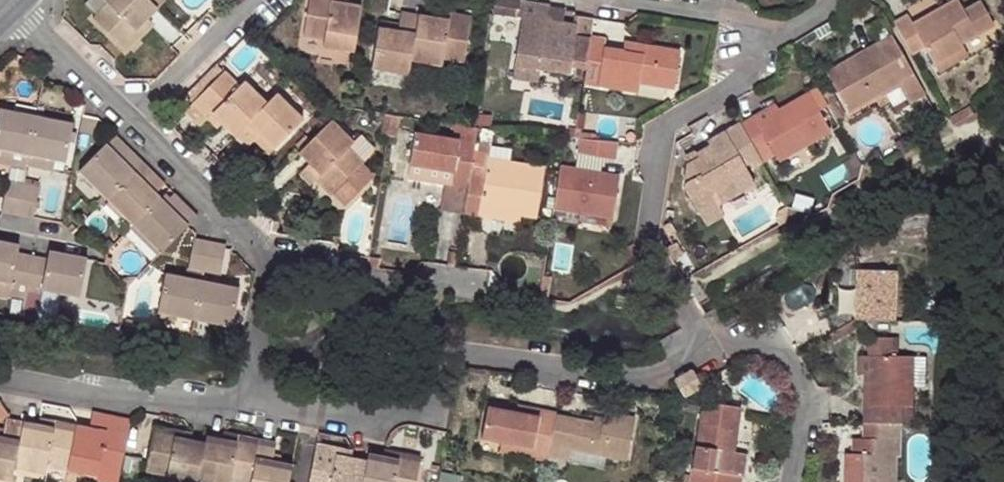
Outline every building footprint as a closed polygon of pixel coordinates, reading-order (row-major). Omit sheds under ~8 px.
[(82,4),(94,16),(107,4),(103,0),(86,0),(82,4)] [(146,20),(157,9),(148,0),(103,0),(107,4),(94,16),(92,18),(123,50),(125,50),(139,36),(135,31),(146,20)] [(157,9),(166,0),(148,0),(157,9)] [(348,51),(357,6),(345,4),(331,2),(331,0),(308,0),(303,36),(323,39),(322,47),(348,51)] [(563,18),(557,8),(550,7),(550,4),(521,0),(491,0),(489,12),(522,17),(515,64),(539,68),(569,72),(570,68),(585,70),(590,38),(590,37),(594,18),(577,16),(576,24),(562,22),(563,18)] [(893,22),(910,53),(923,46),(934,65),(964,48),(961,43),(993,24),(980,1),(963,11),(957,0),(953,0),(912,24),(907,15),(893,22)] [(360,7),(357,6),(348,51),(353,52),(360,7)] [(435,11),(434,18),(448,21),(449,13),(435,11)] [(416,15),(400,13),(398,24),(396,32),(377,29),(371,69),(407,75),(410,61),(417,15),(416,15)] [(448,21),(434,18),(432,18),(419,16),(417,15),(410,61),(441,66),(442,59),(463,62),(471,17),(449,13),(448,21)] [(135,31),(139,36),(151,24),(146,20),(135,31)] [(378,21),(377,29),(396,32),(398,24),(378,21)] [(909,101),(924,92),(891,34),(878,42),(880,46),(859,58),(856,54),(827,71),(848,110),(898,82),(909,101)] [(585,70),(585,71),(583,83),(637,92),(638,82),(675,89),(680,51),(643,45),(641,54),(622,51),(603,48),(605,39),(590,37),(590,38),(585,70)] [(623,42),(622,51),(641,54),(643,45),(623,42)] [(880,46),(878,42),(856,54),(859,58),(880,46)] [(938,72),(968,55),(964,48),(934,65),(938,72)] [(187,93),(194,101),(223,71),(223,70),(216,64),(187,93)] [(538,80),(539,68),(515,64),(513,77),(538,80)] [(234,134),(267,102),(245,79),(239,84),(225,70),(224,69),(223,70),(223,71),(194,101),(192,102),(208,117),(212,112),(224,124),(234,134)] [(755,117),(740,125),(759,156),(771,149),(778,161),(830,132),(819,113),(829,107),(818,88),(779,110),(757,122),(755,117)] [(274,94),(267,102),(234,134),(247,147),(255,139),(261,134),(275,147),(304,119),(280,95),(274,94)] [(208,117),(192,102),(185,109),(200,124),(208,117)] [(755,117),(757,122),(779,110),(776,105),(755,117)] [(948,119),(952,126),(973,113),(969,107),(948,119)] [(46,110),(39,108),(37,116),(45,117),(46,110)] [(37,116),(1,109),(0,112),(0,148),(30,154),(37,116)] [(212,112),(208,117),(219,129),(224,124),(212,112)] [(93,132),(99,118),(83,114),(80,130),(93,132)] [(399,116),(390,115),(387,135),(395,136),(399,116)] [(45,117),(37,116),(30,154),(56,159),(67,161),(74,123),(45,117)] [(352,143),(330,121),(298,152),(309,163),(320,174),(315,180),(330,195),(332,193),(344,206),(364,187),(351,174),(362,164),(363,163),(347,147),(352,143)] [(762,162),(759,156),(740,125),(739,123),(707,141),(710,145),(696,153),(698,157),(688,163),(684,186),(700,215),(718,205),(755,184),(744,165),(749,163),(753,168),(762,162)] [(568,128),(566,137),(574,137),(576,129),(568,128)] [(270,153),(275,147),(261,134),(255,139),(270,153)] [(474,147),(475,144),(414,134),(409,165),(425,167),(453,172),(451,182),(468,185),(474,147)] [(123,162),(133,151),(116,135),(106,145),(123,162)] [(310,139),(305,135),(295,145),(299,149),(310,139)] [(614,159),(617,141),(580,138),(577,153),(603,157),(614,159)] [(510,161),(513,148),(490,144),(489,150),(488,158),(510,161)] [(107,199),(144,162),(133,151),(123,162),(106,145),(79,171),(107,199)] [(489,150),(474,147),(468,185),(464,213),(480,216),(481,207),(522,214),(537,216),(545,167),(510,161),(488,158),(489,150)] [(0,148),(0,162),(27,168),(27,166),(28,165),(30,154),(0,148)] [(574,169),(600,173),(603,157),(577,153),(574,169)] [(56,159),(30,154),(28,165),(54,171),(56,159)] [(144,162),(107,199),(134,226),(160,199),(156,194),(144,182),(154,173),(144,162)] [(320,174),(309,163),(299,173),(310,184),(315,180),(320,174)] [(351,174),(364,187),(374,176),(362,164),(351,174)] [(553,209),(572,212),(612,219),(620,176),(600,173),(574,169),(560,166),(553,209)] [(453,172),(425,167),(423,181),(444,184),(440,209),(464,213),(468,185),(451,182),(453,172)] [(156,194),(165,184),(154,173),(144,182),(156,194)] [(19,209),(24,183),(9,180),(4,206),(19,209)] [(40,186),(24,183),(19,209),(35,212),(40,186)] [(177,215),(186,205),(175,194),(165,204),(177,215)] [(177,215),(165,204),(160,199),(134,226),(162,254),(189,227),(198,218),(186,205),(177,215)] [(718,205),(700,215),(706,224),(723,215),(718,205)] [(778,210),(776,220),(779,225),(784,221),(788,207),(787,205),(778,210)] [(4,206),(3,211),(18,214),(19,209),(4,206)] [(480,216),(521,222),(522,214),(481,207),(480,216)] [(611,227),(612,219),(572,212),(571,222),(611,227)] [(273,221),(270,232),(276,233),(278,222),(273,221)] [(668,222),(662,226),(668,236),(674,232),(668,222)] [(26,287),(32,260),(17,257),(18,253),(19,246),(0,242),(0,282),(26,287)] [(332,242),(330,252),(337,253),(339,243),(332,242)] [(672,243),(666,247),(673,259),(681,254),(674,242),(672,243)] [(194,243),(189,268),(205,271),(209,246),(194,243)] [(643,260),(633,244),(627,248),(637,264),(643,260)] [(225,249),(209,246),(205,271),(220,274),(225,253),(225,249)] [(26,287),(25,291),(24,299),(22,309),(38,312),(40,303),(42,290),(79,297),(86,259),(49,252),(48,259),(47,263),(32,260),(26,287)] [(368,258),(366,268),(379,269),(380,260),(368,258)] [(833,332),(855,320),(893,321),(895,271),(857,269),(856,300),(826,317),(833,332)] [(157,312),(195,320),(203,281),(165,273),(157,312)] [(542,275),(538,299),(548,300),(551,277),(542,275)] [(232,327),(234,318),(240,289),(203,281),(195,320),(232,327)] [(0,282),(0,294),(24,299),(25,291),(26,287),(0,282)] [(42,290),(40,303),(76,309),(79,297),(42,290)] [(859,328),(855,320),(833,332),(829,334),(833,342),(859,328)] [(897,338),(872,338),(871,357),(870,404),(866,404),(865,424),(892,424),(902,424),(903,406),(913,407),(914,357),(896,356),(897,338)] [(921,355),(921,383),(931,383),(931,355),(921,355)] [(866,375),(866,404),(870,404),(871,357),(860,356),(860,375),(866,375)] [(701,387),(700,383),(691,370),(673,380),(681,394),(683,398),(701,387)] [(690,481),(741,481),(742,476),(732,474),(736,453),(734,453),(741,408),(702,402),(690,481)] [(518,406),(517,413),(538,418),(540,410),(518,406)] [(912,424),(913,407),(903,406),(902,424),(912,424)] [(556,415),(556,413),(540,410),(538,418),(517,413),(486,408),(481,437),(500,441),(531,447),(529,457),(547,460),(548,455),(556,415)] [(603,412),(602,417),(601,424),(592,422),(556,415),(548,455),(567,458),(569,449),(627,460),(634,418),(603,412)] [(76,425),(68,466),(99,471),(100,465),(120,469),(130,420),(94,413),(90,428),(76,425)] [(592,422),(601,424),(602,417),(594,415),(592,422)] [(54,421),(40,418),(39,425),(52,428),(54,421)] [(12,481),(15,467),(23,422),(21,422),(7,419),(5,428),(3,438),(0,437),(0,479),(12,481)] [(67,471),(68,466),(76,425),(54,421),(52,428),(39,425),(38,425),(25,423),(23,422),(15,467),(45,473),(46,467),(67,471)] [(884,454),(891,454),(892,455),(892,424),(865,424),(865,438),(854,438),(854,453),(846,453),(845,481),(884,481),(884,454)] [(897,455),(902,455),(902,424),(892,424),(892,455),(897,455)] [(190,441),(188,440),(175,438),(176,431),(154,427),(145,471),(166,475),(165,481),(198,481),(205,443),(203,443),(190,441)] [(176,431),(175,438),(188,440),(189,434),(176,431)] [(224,433),(222,440),(236,442),(237,435),(224,433)] [(222,440),(221,439),(208,436),(206,436),(205,443),(198,481),(205,481),(230,481),(230,480),(237,481),(250,481),(259,440),(237,435),(236,442),(222,440)] [(250,481),(288,481),(292,465),(272,461),(275,443),(259,440),(250,481)] [(498,451),(529,457),(531,447),(500,441),(498,451)] [(339,448),(317,443),(309,481),(363,481),(367,460),(365,460),(352,458),(350,457),(337,455),(339,448)] [(350,457),(352,450),(339,448),(337,455),(350,457)] [(398,459),(399,452),(386,450),(384,456),(398,459)] [(421,456),(399,452),(398,459),(384,456),(383,456),(370,454),(368,454),(367,460),(363,481),(416,481),(421,456)] [(732,474),(742,476),(745,455),(736,453),(732,474)] [(884,481),(897,481),(897,455),(892,455),(891,454),(884,454),(884,481)] [(111,481),(118,481),(120,469),(100,465),(99,471),(97,479),(111,481)] [(67,471),(46,467),(45,473),(44,481),(65,481),(67,471)]
